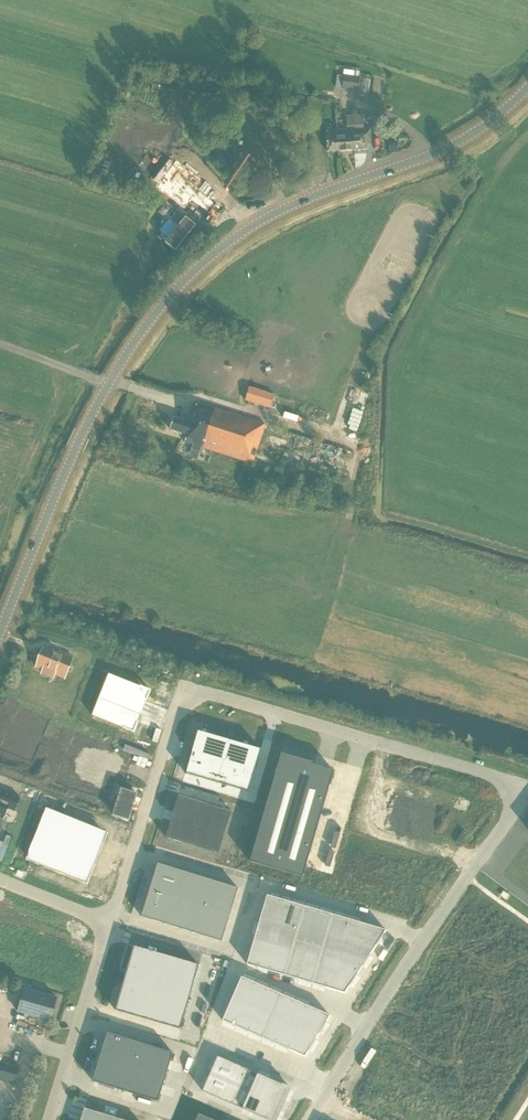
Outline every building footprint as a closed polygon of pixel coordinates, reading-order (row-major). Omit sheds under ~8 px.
[(357,91),(359,77),(343,76),(342,89),(357,91)] [(361,114),(353,115),(354,128),(355,139),(354,139),(354,150),(365,149),(365,142),(371,141),(370,128),(362,128),(361,114)] [(354,128),(353,115),(346,115),(347,126),(349,126),(349,129),(337,130),(338,151),(354,150),(354,139),(355,139),(354,128)] [(385,132),(385,118),(374,119),(374,132),(385,132)] [(328,151),(338,151),(337,130),(326,131),(328,151)] [(196,227),(186,219),(165,245),(176,253),(196,227)] [(270,408),(274,395),(249,387),(245,400),(270,408)] [(173,417),(170,429),(187,434),(185,442),(193,444),(192,449),(200,451),(202,447),(253,463),(266,424),(197,402),(191,423),(173,417)] [(43,648),(36,666),(47,670),(48,668),(55,671),(54,673),(65,678),(73,657),(60,652),(59,654),(43,648)] [(146,686),(105,670),(89,711),(130,727),(146,686)] [(8,732),(0,752),(31,764),(39,743),(36,742),(40,731),(43,732),(48,718),(19,707),(14,721),(22,724),(18,735),(8,732)] [(198,732),(186,774),(249,792),(261,749),(198,732)] [(83,737),(63,788),(118,810),(130,780),(121,776),(129,755),(83,737)] [(303,877),(334,771),(332,770),(332,771),(333,771),(330,782),(309,776),(313,765),(281,755),(250,861),(303,877)] [(380,829),(380,830),(440,848),(440,847),(437,846),(441,832),(445,834),(449,820),(454,822),(458,808),(467,811),(467,810),(392,788),(392,789),(381,829),(380,829)] [(3,819),(7,808),(14,811),(20,797),(0,789),(0,818),(3,819)] [(179,795),(166,837),(219,852),(232,810),(179,795)] [(36,804),(15,855),(87,884),(107,833),(36,804)] [(158,863),(141,916),(222,941),(238,888),(158,863)] [(267,896),(248,964),(344,992),(385,930),(267,896)] [(0,939),(0,957),(55,980),(71,940),(10,915),(0,939)] [(133,946),(116,1010),(180,1029),(199,965),(133,946)] [(242,978),(223,1020),(304,1056),(329,1016),(242,978)] [(57,997),(23,988),(16,1012),(50,1021),(57,997)] [(158,1101),(173,1053),(107,1032),(92,1081),(158,1101)] [(202,1091),(269,1119),(276,1119),(290,1088),(218,1056),(202,1091)] [(15,1084),(20,1067),(0,1061),(0,1080),(15,1084)] [(81,1119),(125,1119),(85,1108),(81,1119)] [(197,1109),(192,1119),(222,1119),(197,1109)]
